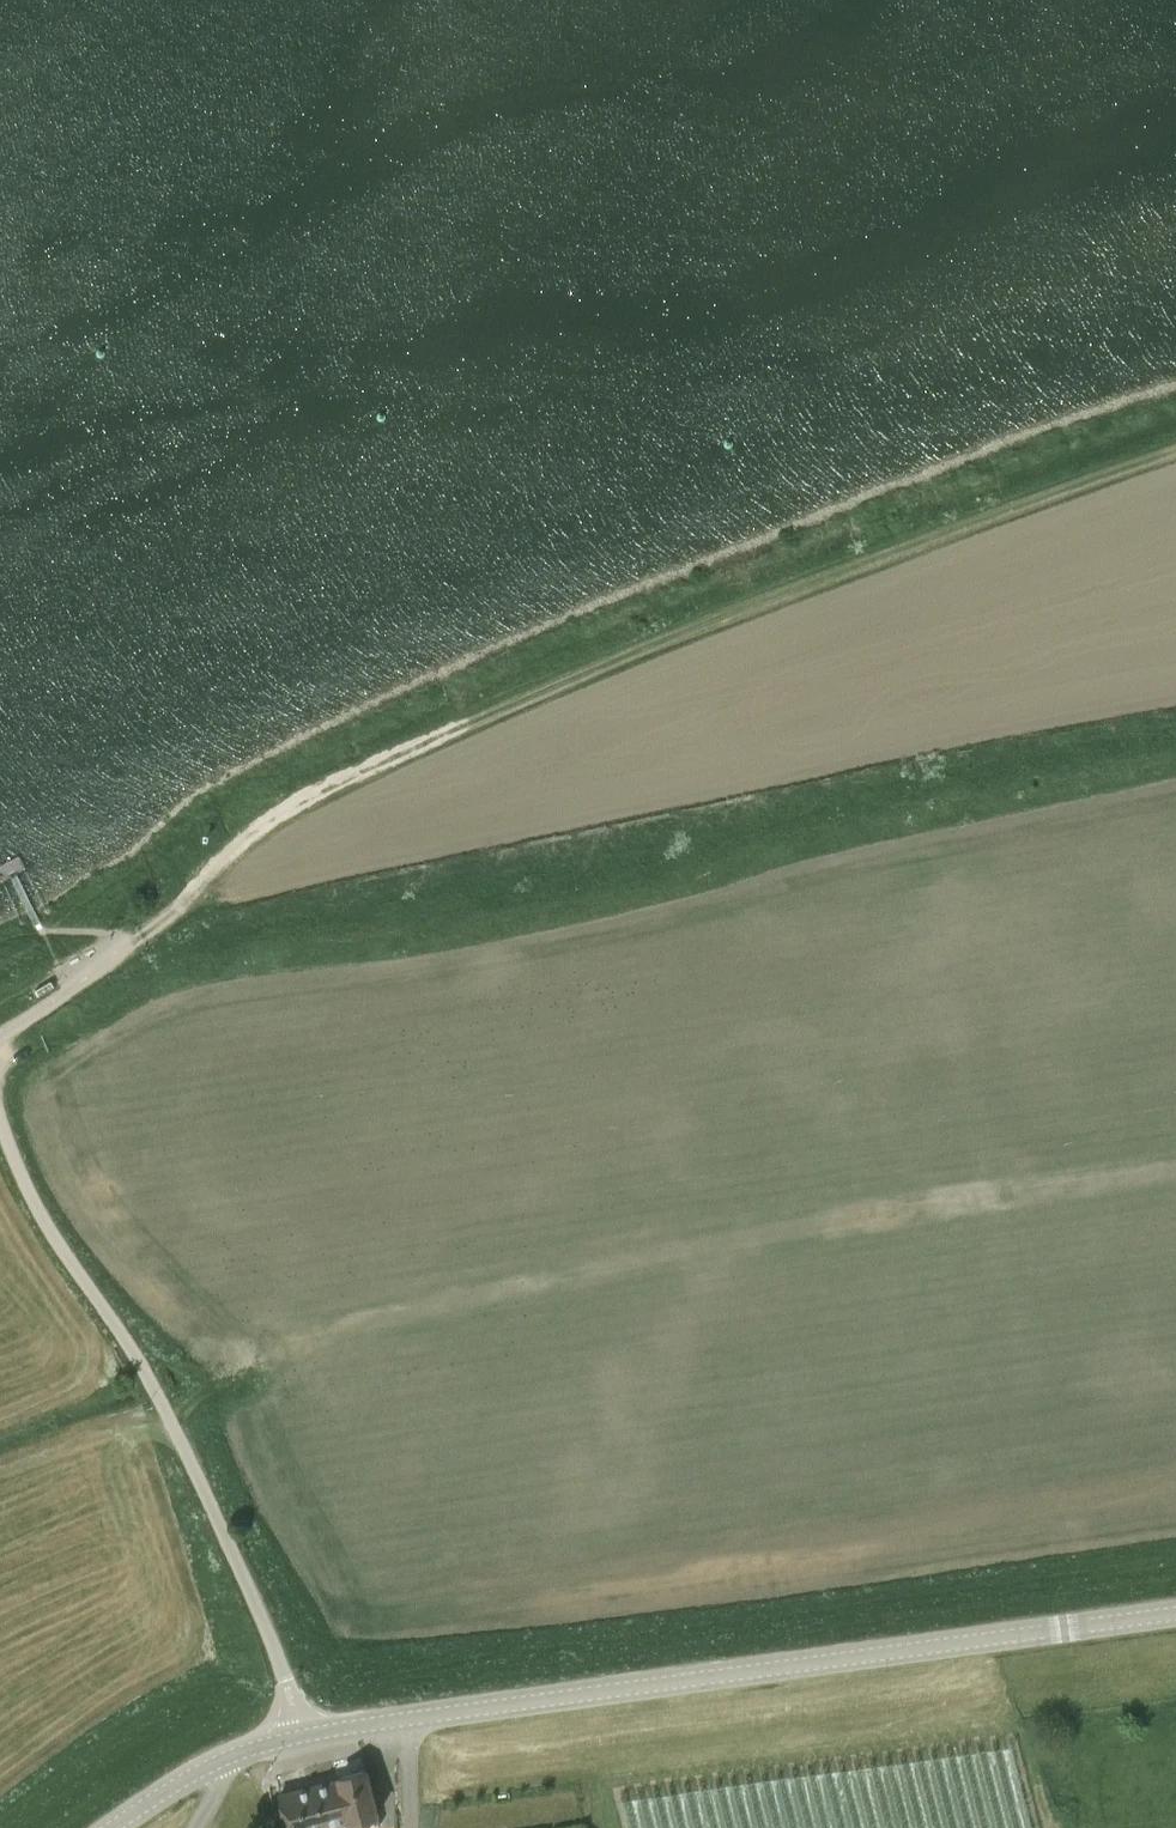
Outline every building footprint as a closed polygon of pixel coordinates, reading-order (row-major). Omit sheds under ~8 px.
[(380,1819),(368,1771),(281,1793),(290,1827),(323,1827),(345,1821),(346,1827),(353,1826),(354,1827),(381,1827),(380,1819)]
